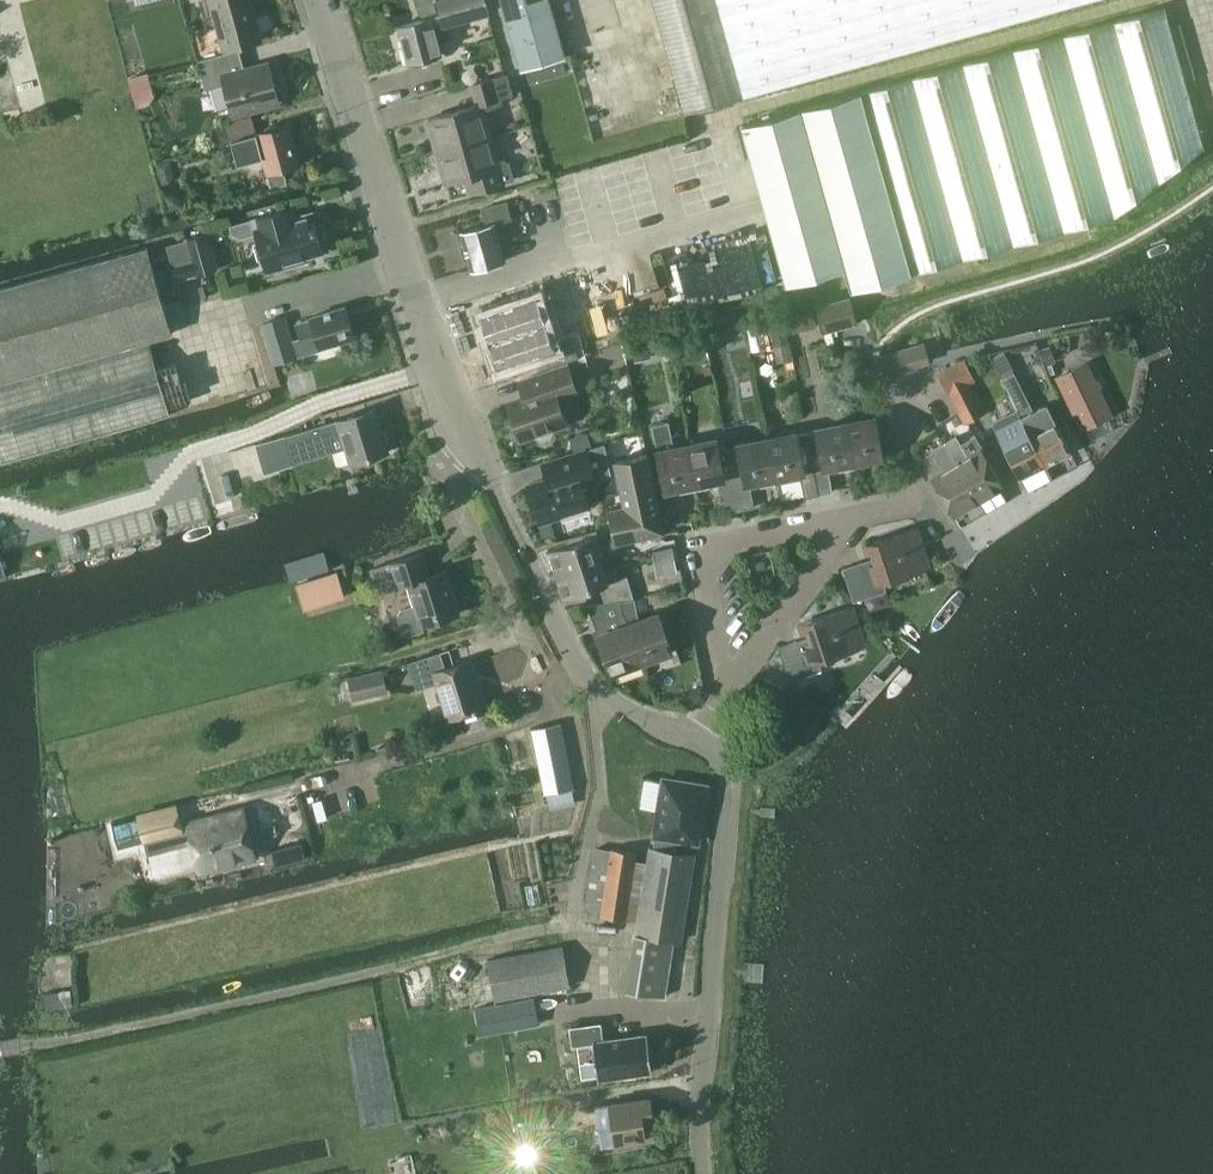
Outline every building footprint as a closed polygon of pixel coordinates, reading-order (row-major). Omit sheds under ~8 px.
[(224,50),(261,40),(251,0),(211,0),(224,50)] [(401,27),(411,62),(441,54),(438,42),(448,39),(443,22),(488,9),(486,0),(420,0),(426,21),(401,27)] [(521,68),(565,55),(550,0),(502,0),(521,68)] [(684,112),(742,96),(715,0),(652,0),(684,112)] [(742,96),(1087,0),(715,0),(742,96)] [(869,89),(919,271),(1113,217),(1204,147),(1165,7),(1063,36),(869,89)] [(233,54),(200,63),(207,92),(227,87),(235,116),(281,104),(280,99),(281,96),(279,87),(276,85),(270,63),(238,71),(233,54)] [(147,73),(129,78),(133,93),(151,88),(147,73)] [(478,105),(429,119),(438,151),(489,137),(481,111),(495,107),(497,104),(495,100),(512,95),(506,74),(473,84),(478,105)] [(869,89),(740,125),(783,284),(844,266),(851,290),(861,288),(919,271),(869,89)] [(289,124),(257,134),(252,114),(225,122),(237,164),(261,158),(270,190),(289,184),(285,171),(302,165),(289,124)] [(496,161),(489,137),(438,151),(447,183),(470,176),(474,190),(469,191),(470,193),(502,184),(502,183),(514,179),(509,163),(503,159),(496,161)] [(173,172),(170,159),(156,162),(161,182),(169,179),(173,172)] [(180,191),(165,195),(169,209),(184,205),(180,191)] [(470,271),(503,262),(492,222),(509,218),(504,201),(478,208),(482,225),(459,231),(470,271)] [(290,206),(230,222),(232,228),(241,234),(257,230),(267,268),(307,258),(306,253),(323,248),(321,244),(324,240),(321,228),(320,228),(317,226),(312,209),(293,215),(290,213),(288,208),(291,207),(290,206)] [(185,239),(195,276),(218,270),(207,232),(185,239)] [(148,340),(171,334),(147,247),(0,289),(0,382),(148,340)] [(531,298),(482,315),(490,341),(540,324),(531,298)] [(854,325),(847,299),(815,308),(822,334),(826,347),(836,344),(832,331),(854,325)] [(312,320),(296,325),(299,337),(315,332),(320,348),(355,337),(345,307),(311,317),(312,320)] [(816,327),(812,311),(789,317),(793,333),(816,327)] [(789,344),(784,315),(767,318),(773,347),(789,344)] [(272,364),(297,356),(285,317),(260,325),(272,364)] [(540,324),(490,341),(499,366),(536,354),(542,369),(578,357),(573,341),(554,348),(545,322),(540,324)] [(170,415),(148,340),(0,382),(0,462),(170,415)] [(682,342),(670,345),(673,359),(681,357),(684,351),(682,342)] [(930,361),(924,343),(899,351),(908,371),(918,368),(917,365),(930,361)] [(1039,348),(1045,365),(1057,361),(1050,343),(1039,348)] [(647,346),(634,349),(637,361),(649,358),(647,346)] [(1004,350),(991,357),(1002,376),(1014,370),(1004,350)] [(888,377),(908,371),(899,351),(881,356),(888,377)] [(973,380),(962,360),(937,373),(963,423),(983,412),(968,383),(973,380)] [(1083,363),(1055,377),(1081,429),(1085,427),(1091,440),(1114,429),(1108,416),(1109,415),(1083,363)] [(710,364),(703,366),(705,374),(712,372),(710,364)] [(523,399),(509,403),(521,438),(535,433),(537,437),(541,439),(550,436),(552,432),(550,427),(566,422),(561,410),(571,406),(567,394),(577,391),(568,365),(531,377),(517,382),(523,399)] [(1013,373),(1001,378),(1009,393),(1019,413),(1045,464),(1069,452),(1052,417),(1046,404),(1032,412),(1013,373)] [(285,436),(258,445),(266,472),(294,464),(291,455),(344,438),(352,463),(390,452),(389,448),(390,445),(387,435),(384,433),(376,408),(285,436)] [(1019,413),(994,425),(1020,477),(1021,476),(1028,490),(1051,478),(1045,464),(1019,413)] [(873,419),(845,424),(852,459),(880,454),(873,419)] [(658,454),(665,491),(692,485),(684,443),(674,445),(669,421),(653,424),(658,454)] [(852,459),(845,424),(806,432),(818,493),(832,490),(827,464),(852,459)] [(806,432),(766,440),(773,476),(774,481),(774,484),(800,479),(803,496),(818,493),(806,432)] [(956,435),(943,444),(977,501),(979,500),(986,512),(1006,499),(999,488),(1003,486),(982,450),(985,449),(976,434),(961,443),(956,435)] [(713,439),(684,443),(692,485),(719,480),(725,512),(739,509),(727,448),(715,450),(713,439)] [(557,511),(586,502),(581,486),(581,482),(611,474),(604,440),(540,461),(545,477),(525,483),(537,520),(558,513),(557,511)] [(753,507),(747,481),(773,476),(766,440),(727,448),(739,509),(753,507)] [(932,478),(954,515),(977,501),(943,444),(932,450),(944,471),(932,478)] [(646,452),(614,459),(620,491),(653,485),(646,452)] [(662,530),(653,485),(620,491),(622,503),(607,506),(614,539),(662,530)] [(581,538),(546,549),(553,573),(597,559),(594,547),(599,545),(594,529),(579,533),(581,538)] [(868,559),(843,567),(854,601),(887,590),(883,580),(925,567),(913,529),(912,529),(912,530),(864,546),(864,547),(870,545),(875,559),(869,561),(868,559)] [(674,546),(653,550),(658,575),(679,571),(674,546)] [(423,630),(421,626),(460,613),(446,569),(430,574),(422,551),(374,566),(382,590),(410,581),(417,604),(404,608),(401,614),(406,630),(412,633),(423,630)] [(601,571),(597,559),(553,573),(561,597),(596,585),(601,601),(618,598),(630,595),(624,575),(615,578),(612,568),(601,571)] [(344,593),(342,587),(336,571),(297,583),(304,606),(344,593)] [(630,595),(618,598),(621,616),(637,663),(669,652),(657,615),(640,621),(634,598),(631,599),(630,595)] [(585,605),(608,673),(637,663),(621,616),(618,598),(601,601),(585,605)] [(804,637),(778,646),(789,680),(822,669),(819,659),(861,645),(849,607),(847,608),(848,608),(799,624),(799,625),(806,623),(810,637),(804,639),(804,637)] [(686,614),(677,616),(679,625),(688,623),(686,614)] [(469,660),(445,668),(440,652),(408,662),(416,689),(434,684),(446,719),(485,707),(469,660)] [(389,685),(385,669),(348,678),(353,700),(383,693),(382,687),(389,685)] [(530,729),(543,794),(545,794),(549,810),(576,804),(573,789),(574,789),(560,723),(530,729)] [(664,778),(654,836),(697,842),(707,785),(664,778)] [(507,784),(498,787),(501,797),(510,795),(507,784)] [(137,816),(112,822),(118,846),(143,840),(146,849),(192,837),(200,870),(254,856),(244,816),(242,810),(210,818),(189,823),(190,827),(181,829),(176,806),(137,816)] [(594,845),(585,911),(600,915),(625,919),(635,921),(634,933),(636,933),(674,939),(681,940),(695,853),(677,850),(678,841),(654,838),(653,846),(649,846),(647,862),(645,861),(636,860),(638,852),(611,848),(594,845)] [(300,845),(270,852),(274,867),(304,860),(300,845)] [(665,996),(674,939),(636,933),(627,990),(665,996)] [(571,987),(562,945),(486,959),(494,1002),(571,987)] [(535,997),(474,1008),(479,1035),(540,1024),(535,997)] [(600,1023),(570,1027),(572,1046),(593,1043),(597,1079),(652,1072),(647,1033),(602,1039),(600,1023)] [(594,1106),(600,1146),(645,1139),(641,1117),(652,1115),(649,1097),(594,1106)]
